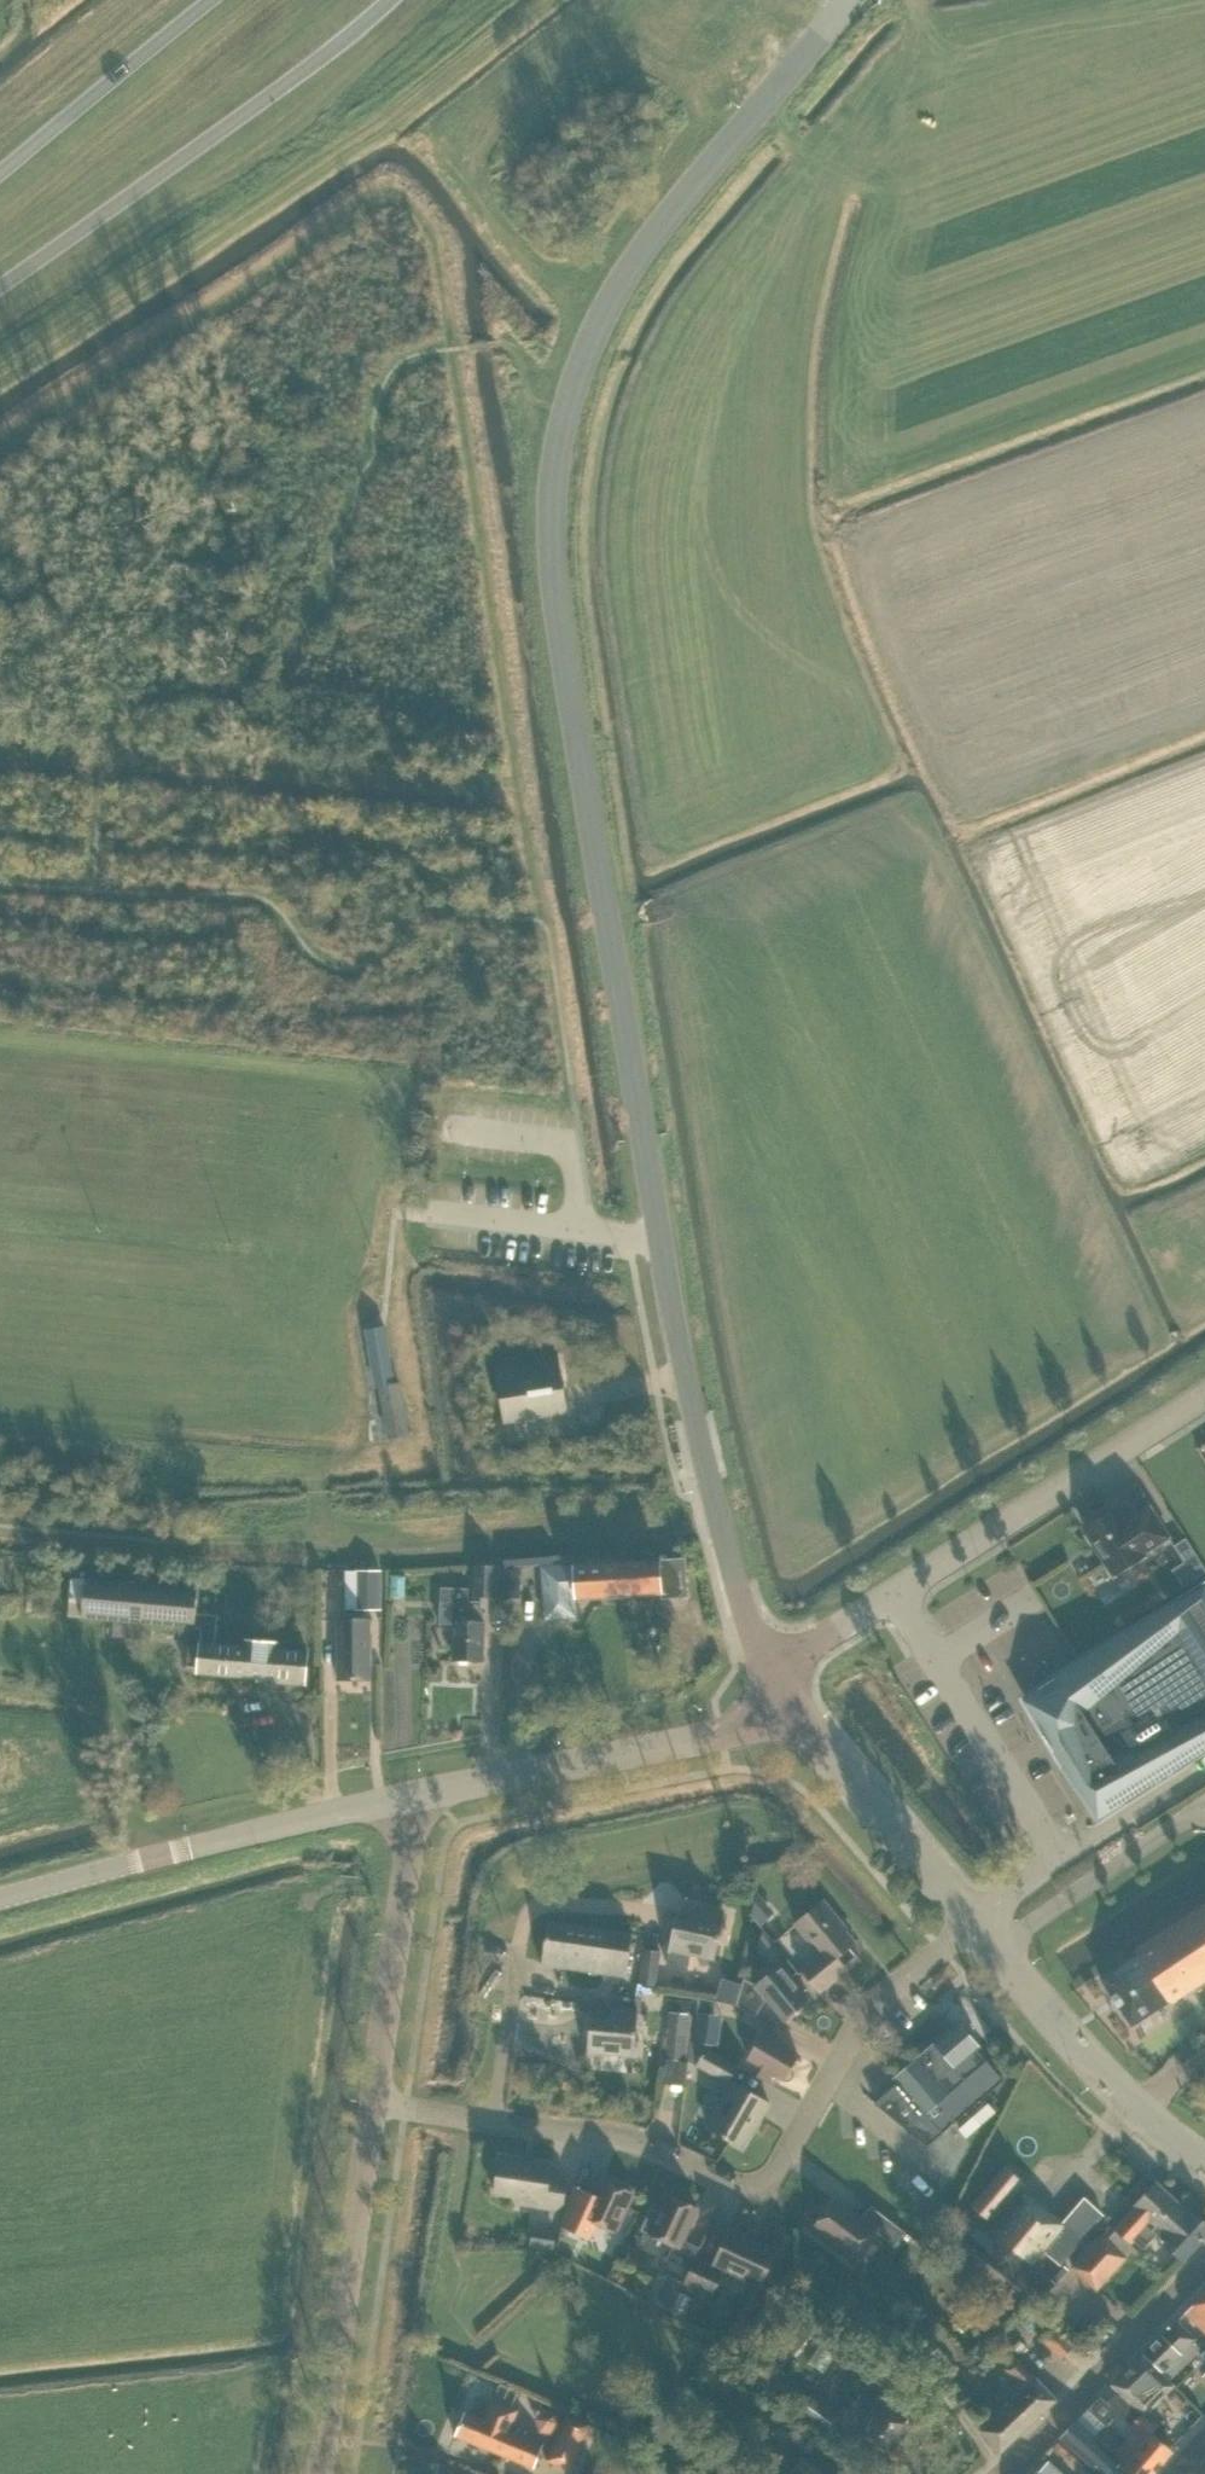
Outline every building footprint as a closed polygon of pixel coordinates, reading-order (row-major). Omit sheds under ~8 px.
[(377,1388),(379,1387),(379,1385),(397,1382),(387,1326),(366,1330),(377,1388)] [(566,1411),(557,1353),(496,1363),(505,1421),(566,1411)] [(379,1387),(384,1411),(389,1440),(410,1436),(400,1381),(397,1382),(379,1385),(379,1387)] [(1133,1518),(1134,1520),(1125,1525),(1115,1509),(1111,1511),(1109,1507),(1095,1516),(1098,1520),(1084,1528),(1114,1575),(1145,1556),(1143,1554),(1169,1538),(1150,1507),(1133,1518)] [(1204,1572),(1204,1570),(1186,1539),(1174,1547),(1194,1579),(1204,1572)] [(618,1562),(576,1565),(572,1555),(552,1556),(553,1568),(543,1569),(547,1618),(576,1616),(574,1596),(577,1595),(578,1599),(620,1596),(618,1562)] [(686,1558),(618,1562),(620,1596),(662,1593),(662,1598),(688,1597),(686,1558)] [(474,1597),(499,1598),(501,1566),(476,1565),(474,1597)] [(505,1599),(521,1599),(520,1569),(505,1569),(505,1599)] [(356,1609),(381,1609),(382,1570),(356,1570),(356,1609)] [(405,1598),(406,1576),(391,1575),(391,1598),(405,1598)] [(201,1645),(187,1644),(185,1668),(199,1669),(198,1673),(258,1679),(258,1681),(305,1685),(308,1651),(278,1649),(278,1643),(247,1641),(247,1646),(215,1644),(218,1616),(196,1614),(199,1590),(86,1579),(83,1617),(195,1628),(202,1628),(201,1645)] [(454,1624),(453,1660),(484,1662),(485,1622),(481,1622),(482,1602),(470,1602),(470,1589),(441,1587),(440,1624),(454,1624)] [(1100,1811),(1204,1744),(1204,1639),(1183,1604),(1083,1668),(1088,1676),(1036,1709),(1100,1811)] [(338,1620),(338,1679),(371,1679),(370,1620),(338,1620)] [(775,1912),(757,1892),(752,1916),(762,1927),(775,1912)] [(843,1924),(824,1901),(796,1924),(820,1954),(801,1969),(820,1991),(859,1960),(849,1948),(856,1943),(841,1925),(843,1924)] [(1153,2012),(1165,2005),(1164,2004),(1169,2001),(1173,2007),(1204,1986),(1204,1904),(1135,1950),(1138,1955),(1101,1979),(1131,2025),(1153,2012)] [(725,1913),(698,1908),(695,1922),(676,1918),(670,1951),(666,1965),(688,1969),(691,1955),(715,1960),(725,1913)] [(548,1921),(542,1964),(627,1977),(633,1934),(548,1921)] [(639,1983),(656,1986),(662,1951),(644,1948),(639,1983)] [(766,1998),(785,2020),(810,2000),(781,1966),(757,1985),(744,1978),(736,2005),(757,2016),(766,1998)] [(736,2003),(741,1985),(722,1979),(717,1997),(736,2003)] [(698,1999),(696,2013),(710,2015),(712,2001),(698,1999)] [(591,2020),(588,2052),(635,2057),(639,2010),(611,2007),(610,2021),(591,2020)] [(666,2059),(684,2061),(688,2015),(670,2013),(666,2059)] [(696,2013),(692,2041),(706,2043),(710,2015),(696,2013)] [(882,2109),(907,2129),(925,2114),(942,2133),(1004,2080),(987,2060),(985,2061),(976,2050),(979,2047),(959,2023),(895,2078),(899,2083),(875,2103),(882,2109)] [(784,2080),(799,2055),(763,2034),(749,2059),(764,2068),(759,2076),(773,2084),(778,2076),(784,2080)] [(737,2066),(707,2048),(698,2065),(728,2082),(737,2066)] [(761,2118),(770,2104),(733,2083),(708,2126),(742,2146),(759,2117),(761,2118)] [(501,2156),(495,2193),(539,2200),(538,2207),(563,2211),(568,2180),(550,2177),(552,2165),(501,2156)] [(968,2210),(986,2226),(1023,2183),(1005,2168),(968,2210)] [(634,2193),(603,2179),(588,2210),(575,2204),(563,2230),(577,2237),(586,2218),(617,2231),(634,2193)] [(1184,2260),(1204,2237),(1204,2224),(1193,2213),(1192,2215),(1157,2182),(1114,2229),(1131,2245),(1135,2241),(1143,2248),(1156,2234),(1166,2244),(1184,2260)] [(1022,2194),(992,2231),(989,2229),(985,2233),(977,2227),(964,2243),(1026,2294),(1044,2273),(1037,2267),(1047,2254),(1061,2265),(1080,2241),(1104,2215),(1085,2198),(1061,2225),(1022,2194)] [(664,2265),(687,2276),(699,2247),(683,2241),(698,2209),(667,2195),(660,2211),(652,2207),(642,2229),(674,2244),(664,2265)] [(815,2227),(854,2256),(874,2230),(895,2246),(905,2232),(875,2210),(865,2223),(836,2200),(815,2227)] [(554,2249),(557,2231),(533,2228),(530,2246),(554,2249)] [(776,2250),(731,2229),(713,2268),(696,2260),(684,2287),(710,2299),(724,2269),(760,2285),(776,2250)] [(1092,2285),(1122,2253),(1102,2235),(1073,2267),(1092,2285)] [(684,2318),(693,2298),(680,2292),(671,2312),(684,2318)] [(1185,2313),(1204,2332),(1204,2292),(1185,2313)] [(669,2310),(674,2298),(664,2293),(659,2305),(669,2310)] [(1169,2381),(1201,2349),(1195,2342),(1197,2340),(1178,2321),(1142,2355),(1169,2381)] [(1042,2338),(1061,2358),(1072,2346),(1053,2327),(1042,2338)] [(1112,2385),(1144,2415),(1173,2385),(1169,2381),(1142,2355),(1112,2385)] [(982,2431),(1001,2453),(1057,2400),(1017,2359),(1006,2369),(1018,2381),(1006,2392),(1014,2400),(982,2431)] [(1137,2429),(1124,2443),(1156,2470),(1173,2450),(1152,2433),(1156,2428),(1115,2393),(1107,2403),(1137,2429)] [(799,2411),(827,2431),(838,2415),(810,2395),(799,2411)] [(544,2444),(510,2429),(518,2411),(492,2400),(485,2419),(466,2411),(455,2435),(534,2468),(544,2444)] [(859,2432),(883,2449),(906,2418),(881,2401),(875,2410),(861,2401),(853,2412),(866,2422),(859,2432)] [(540,2432),(553,2434),(561,2423),(557,2411),(543,2408),(535,2419),(540,2432)] [(548,2460),(570,2469),(590,2426),(567,2416),(548,2460)] [(1124,2443),(1115,2454),(1076,2420),(1060,2438),(1102,2473),(1153,2473),(1156,2470),(1124,2443)] [(803,2459),(792,2473),(824,2473),(803,2459)] [(1038,2473),(1039,2473),(1063,2473),(1049,2461),(1038,2473)]
